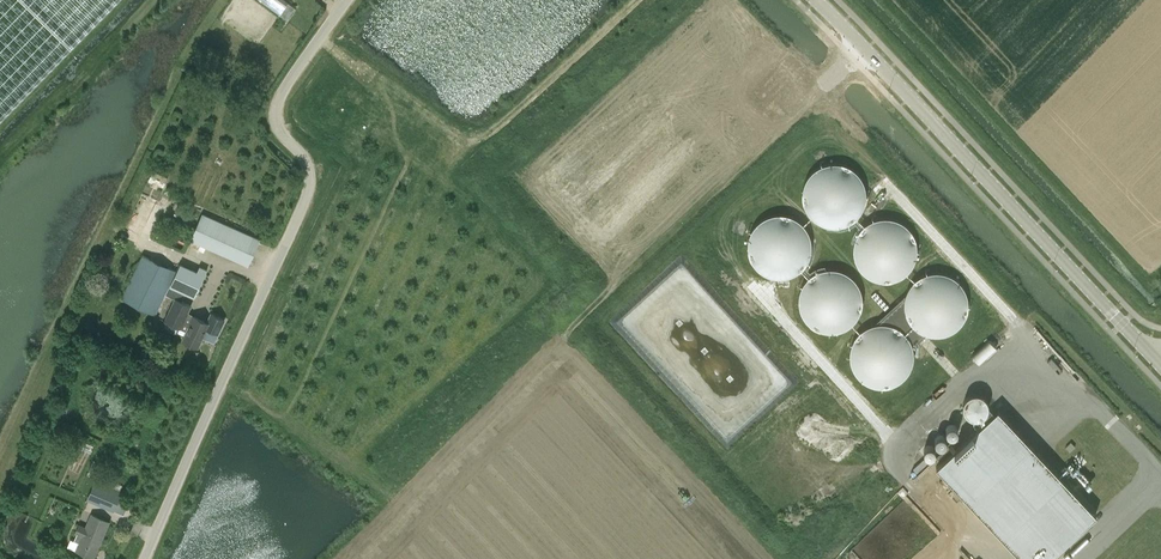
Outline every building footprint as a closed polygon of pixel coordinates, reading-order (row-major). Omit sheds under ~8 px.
[(116,0),(0,0),(0,118),(116,0)] [(285,0),(259,0),(281,15),(289,3),(285,0)] [(852,222),(862,224),(867,186),(856,166),(830,162),(810,172),(806,198),(818,222),(844,226),(852,222)] [(158,199),(169,177),(154,169),(143,191),(158,199)] [(248,266),(261,239),(203,212),(190,240),(248,266)] [(809,272),(807,214),(753,216),(755,274),(809,272)] [(910,279),(917,223),(864,216),(857,273),(910,279)] [(166,293),(177,271),(143,254),(122,299),(155,315),(166,293)] [(176,298),(181,301),(185,293),(194,297),(207,270),(200,266),(197,272),(180,264),(177,271),(166,293),(176,298)] [(805,328),(856,329),(858,270),(806,269),(805,328)] [(913,346),(913,347),(926,335),(925,334),(924,334),(923,333),(922,333),(921,332),(920,332),(919,331),(918,331),(918,330),(917,330),(917,329),(916,329),(915,328),(915,327),(914,327),(913,326),(913,325),(912,325),(912,324),(911,324),(911,323),(910,322),(910,321),(909,321),(909,320),(909,319),(908,319),(908,318),(908,317),(907,317),(907,316),(907,315),(906,314),(906,313),(906,312),(906,311),(905,310),(905,309),(905,308),(905,307),(905,306),(905,305),(905,304),(905,303),(905,302),(905,301),(905,300),(905,299),(906,298),(906,297),(906,296),(906,295),(907,295),(907,294),(907,293),(872,325),(873,325),(874,325),(875,325),(876,324),(877,324),(878,324),(879,324),(880,324),(881,324),(882,324),(883,324),(884,324),(885,324),(886,324),(887,324),(888,324),(889,324),(889,325),(890,325),(891,325),(892,325),(893,326),(894,326),(895,326),(895,327),(896,327),(897,327),(897,328),(898,328),(899,328),(899,329),(900,329),(901,330),(902,330),(902,331),(903,331),(903,332),(904,332),(905,333),(905,334),(906,334),(906,335),(907,335),(907,336),(908,336),(908,337),(909,337),(909,338),(909,339),(910,339),(910,340),(911,341),(911,342),(912,343),(912,344),(912,345),(913,345),(913,346)] [(191,305),(176,298),(165,321),(187,331),(182,340),(198,347),(207,328),(218,333),(224,319),(211,313),(207,322),(187,312),(191,305)] [(984,421),(997,402),(978,390),(965,409),(984,421)] [(999,412),(937,470),(1022,558),(1054,558),(1099,517),(999,412)] [(948,434),(936,438),(938,447),(951,443),(948,434)] [(916,467),(922,473),(931,464),(924,458),(916,467)] [(87,499),(114,511),(122,492),(95,481),(87,499)] [(76,550),(93,558),(109,521),(92,513),(86,528),(79,525),(75,534),(77,535),(74,541),(79,543),(76,550)]
